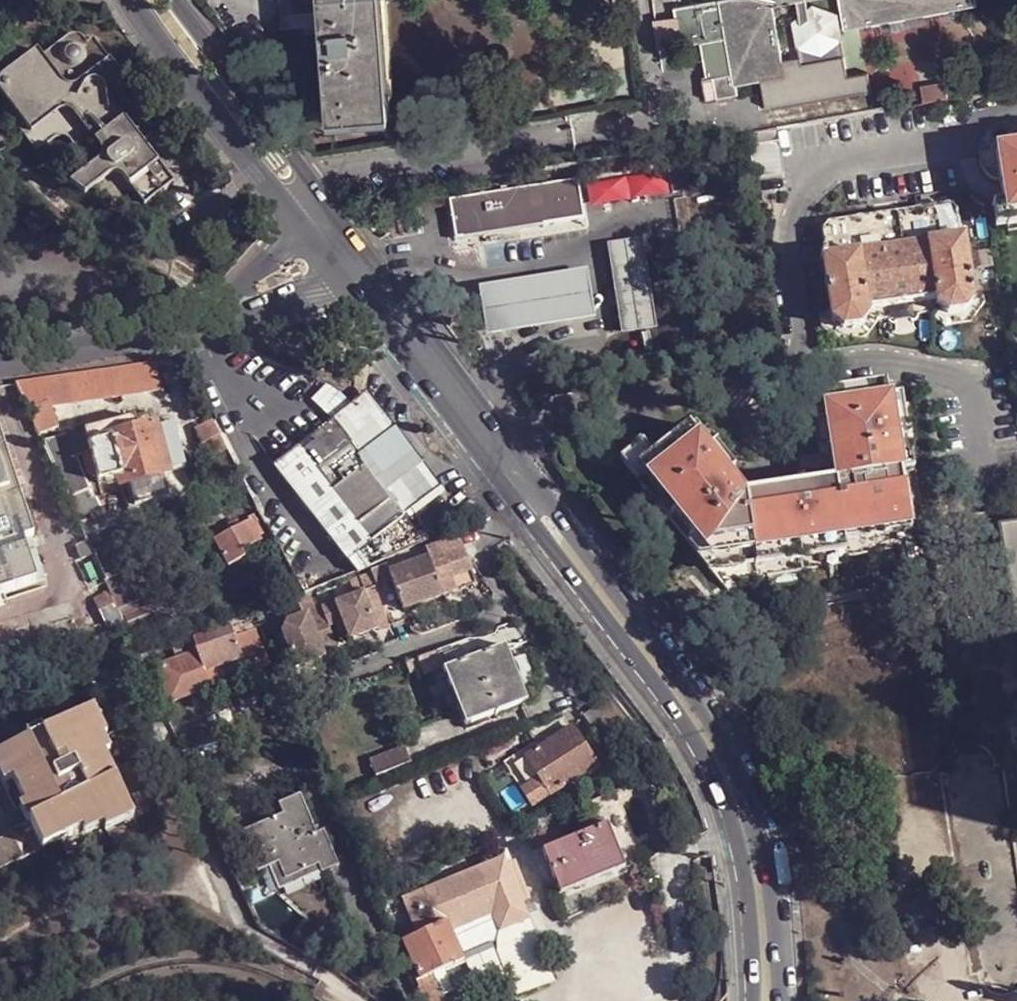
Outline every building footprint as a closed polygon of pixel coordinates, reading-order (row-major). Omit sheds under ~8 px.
[(388,111),(381,0),(319,0),(328,115),(388,111)] [(677,8),(684,46),(703,43),(727,38),(734,74),(716,77),(720,99),(739,94),(736,85),(787,76),(775,6),(805,0),(725,0),(677,8)] [(979,7),(978,0),(842,0),(846,29),(979,7)] [(31,134),(24,139),(36,154),(52,142),(55,140),(58,139),(61,139),(64,139),(67,140),(69,142),(91,170),(70,186),(84,196),(91,191),(103,207),(106,209),(109,211),(112,212),(117,211),(119,210),(120,209),(128,219),(173,185),(141,143),(152,134),(153,133),(154,131),(156,127),(155,125),(155,121),(153,117),(93,40),(86,45),(85,42),(83,40),(81,38),(80,37),(75,36),(72,36),(69,37),(66,39),(42,58),(37,51),(2,78),(0,79),(0,80),(0,94),(31,134)] [(703,43),(709,79),(716,77),(734,74),(727,38),(703,43)] [(1002,150),(1012,215),(1016,214),(1016,148),(1002,150)] [(579,178),(450,200),(456,239),(586,218),(579,178)] [(833,224),(827,231),(831,260),(828,261),(834,307),(834,316),(836,320),(847,330),(864,327),(873,314),(873,308),(939,299),(939,304),(951,314),(968,312),(976,300),(976,294),(975,285),(967,241),(964,241),(960,213),(953,206),(906,214),(900,215),(888,216),(883,217),(833,224)] [(621,333),(658,327),(640,238),(606,243),(621,333)] [(595,319),(587,269),(511,281),(477,286),(484,337),(522,331),(595,319)] [(161,359),(115,366),(119,396),(120,403),(151,396),(153,400),(170,395),(161,359)] [(115,366),(67,373),(69,390),(71,402),(119,396),(115,366)] [(56,414),(47,394),(69,390),(67,373),(16,380),(40,434),(60,425),(56,414)] [(695,425),(644,466),(717,559),(851,538),(850,528),(916,518),(912,489),(909,489),(906,474),(909,474),(900,413),(898,413),(893,382),(828,393),(842,483),(752,497),(695,425)] [(153,426),(155,426),(148,403),(130,408),(131,410),(136,432),(153,426)] [(76,407),(56,414),(60,425),(62,428),(80,422),(76,407)] [(131,410),(109,415),(114,437),(136,432),(131,410)] [(82,422),(88,444),(109,439),(114,437),(109,415),(82,422)] [(155,426),(153,426),(165,473),(183,466),(172,422),(155,426)] [(44,585),(30,543),(39,540),(4,426),(0,428),(0,600),(44,585)] [(165,473),(153,426),(136,432),(114,437),(109,439),(120,476),(122,484),(128,483),(165,473)] [(365,465),(390,499),(394,496),(392,492),(438,458),(415,427),(366,461),(368,463),(365,465)] [(45,445),(81,525),(106,513),(80,468),(77,468),(78,466),(74,438),(45,445)] [(88,444),(90,451),(86,453),(83,457),(88,474),(91,475),(96,475),(98,482),(120,476),(109,439),(88,444)] [(394,496),(390,499),(365,465),(368,463),(366,461),(351,441),(337,451),(339,455),(320,470),(376,547),(410,522),(394,496)] [(316,466),(320,470),(339,455),(337,451),(316,466)] [(165,473),(128,483),(133,504),(170,494),(165,473)] [(101,497),(123,490),(122,484),(120,476),(98,482),(101,497)] [(999,517),(1006,567),(1014,619),(1016,618),(1016,514),(999,517)] [(144,520),(118,531),(122,542),(124,547),(139,540),(149,535),(144,520)] [(214,541),(226,566),(259,551),(247,526),(214,541)] [(470,567),(475,564),(455,537),(425,549),(405,557),(407,564),(429,557),(444,594),(477,581),(470,567)] [(139,540),(124,547),(122,542),(94,554),(109,587),(111,593),(117,605),(159,588),(157,583),(146,559),(139,540)] [(444,594),(429,557),(407,564),(405,557),(374,569),(368,572),(373,585),(383,610),(387,620),(408,613),(405,608),(444,594)] [(470,567),(477,581),(486,579),(475,564),(470,567)] [(383,610),(373,585),(327,602),(334,619),(339,617),(346,635),(372,625),(369,616),(383,610)] [(100,591),(102,596),(111,593),(109,587),(100,591)] [(111,635),(128,629),(127,628),(120,612),(117,605),(111,593),(102,596),(96,599),(111,635)] [(120,612),(127,628),(166,614),(160,596),(120,612)] [(334,619),(327,602),(320,605),(327,622),(334,619)] [(327,622),(320,605),(288,616),(282,627),(295,660),(323,650),(319,642),(333,638),(327,622)] [(387,620),(383,610),(369,616),(372,625),(387,620)] [(222,637),(235,632),(233,628),(173,648),(177,658),(161,665),(172,699),(211,686),(206,669),(197,646),(199,646),(222,637)] [(236,636),(244,656),(248,655),(253,669),(270,662),(257,628),(236,636)] [(236,636),(235,632),(222,637),(199,646),(197,646),(206,669),(211,686),(253,669),(248,655),(244,656),(236,636)] [(129,633),(121,636),(129,653),(137,649),(129,633)] [(323,650),(336,645),(333,638),(319,642),(323,650)] [(468,725),(525,702),(510,668),(517,664),(509,645),(446,670),(468,725)] [(442,656),(423,664),(424,671),(446,665),(442,656)] [(525,702),(532,699),(517,664),(510,668),(525,702)] [(104,821),(131,807),(105,754),(101,755),(95,743),(99,742),(84,712),(44,732),(46,736),(32,743),(31,738),(2,752),(27,805),(31,802),(38,816),(31,820),(45,848),(85,828),(84,824),(100,816),(104,821)] [(599,762),(575,725),(541,746),(527,756),(541,776),(552,794),(599,762)] [(521,754),(523,759),(527,756),(541,746),(538,742),(521,754)] [(375,780),(411,765),(404,748),(368,763),(375,780)] [(541,776),(527,756),(509,768),(523,789),(541,776)] [(534,806),(552,794),(541,776),(523,789),(534,806)] [(340,868),(323,831),(315,835),(308,838),(305,829),(312,826),(298,794),(275,805),(280,816),(237,834),(255,875),(266,870),(275,867),(282,882),(319,866),(321,873),(322,875),(340,868)] [(25,857),(0,805),(0,869),(25,857)] [(610,819),(602,823),(609,840),(618,836),(610,819)] [(563,890),(620,865),(609,840),(602,823),(545,847),(563,890)] [(308,838),(315,835),(312,826),(305,829),(308,838)] [(628,862),(618,836),(609,840),(620,865),(628,862)] [(416,921),(421,933),(447,921),(450,925),(473,916),(499,906),(506,924),(530,915),(506,857),(406,897),(416,921)] [(282,882),(275,892),(321,873),(319,866),(282,882)] [(275,892),(282,882),(275,867),(266,870),(275,892)] [(530,915),(506,924),(499,926),(511,954),(540,945),(530,915)] [(450,925),(447,921),(421,933),(406,940),(404,940),(419,974),(421,978),(437,971),(457,962),(465,959),(465,957),(450,925)] [(457,962),(437,971),(441,981),(437,981),(445,1000),(447,1000),(469,991),(457,962)] [(414,975),(421,989),(437,981),(441,981),(437,971),(421,978),(419,974),(414,975)] [(421,989),(426,1000),(445,1000),(437,981),(421,989)]
